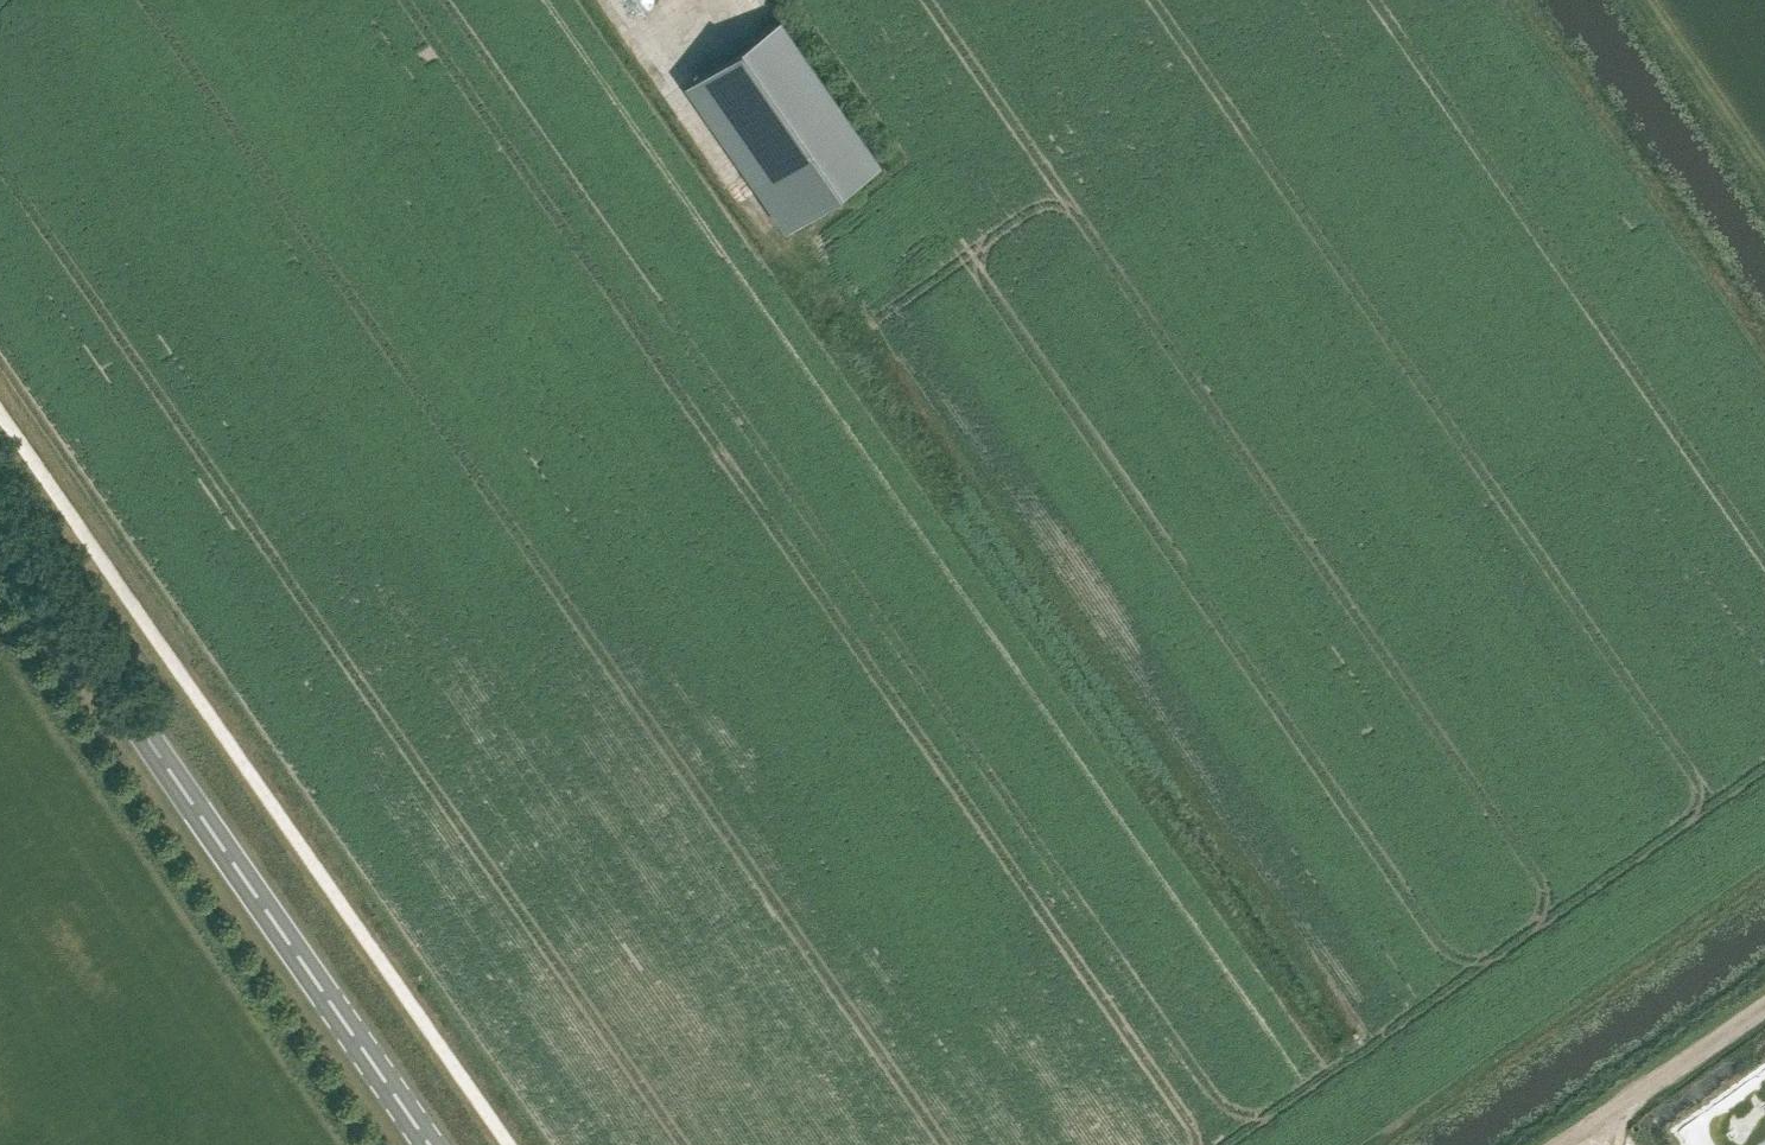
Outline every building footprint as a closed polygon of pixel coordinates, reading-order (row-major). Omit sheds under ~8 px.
[(781,16),(690,79),(791,224),(882,161),(781,16)]
